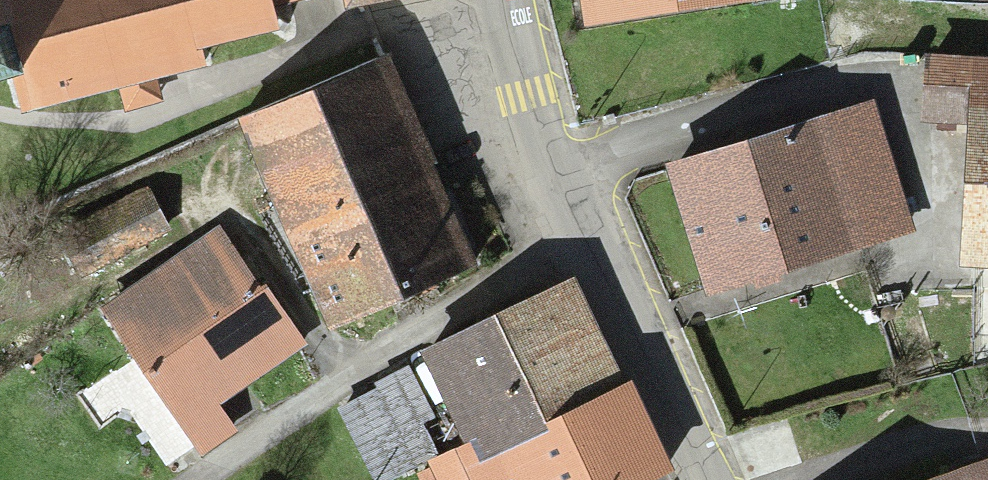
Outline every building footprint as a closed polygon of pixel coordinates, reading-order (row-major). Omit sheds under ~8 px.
[(6,111),(186,74),(181,52),(262,35),(257,10),(305,0),(0,0),(0,82),(6,111)] [(576,19),(712,0),(573,0),(576,19)] [(465,261),(377,62),(239,122),(327,322),(465,261)] [(918,63),(916,110),(961,112),(954,268),(987,270),(987,67),(918,63)] [(814,124),(662,167),(698,291),(850,248),(814,124)] [(142,198),(68,233),(86,272),(160,237),(142,198)] [(212,241),(98,315),(192,459),(226,436),(203,401),(283,349),(212,241)] [(566,294),(427,366),(472,451),(428,474),(431,479),(641,479),(658,471),(566,294)] [(978,303),(979,359),(987,359),(987,303),(978,303)] [(948,479),(983,479),(979,470),(948,479)]
